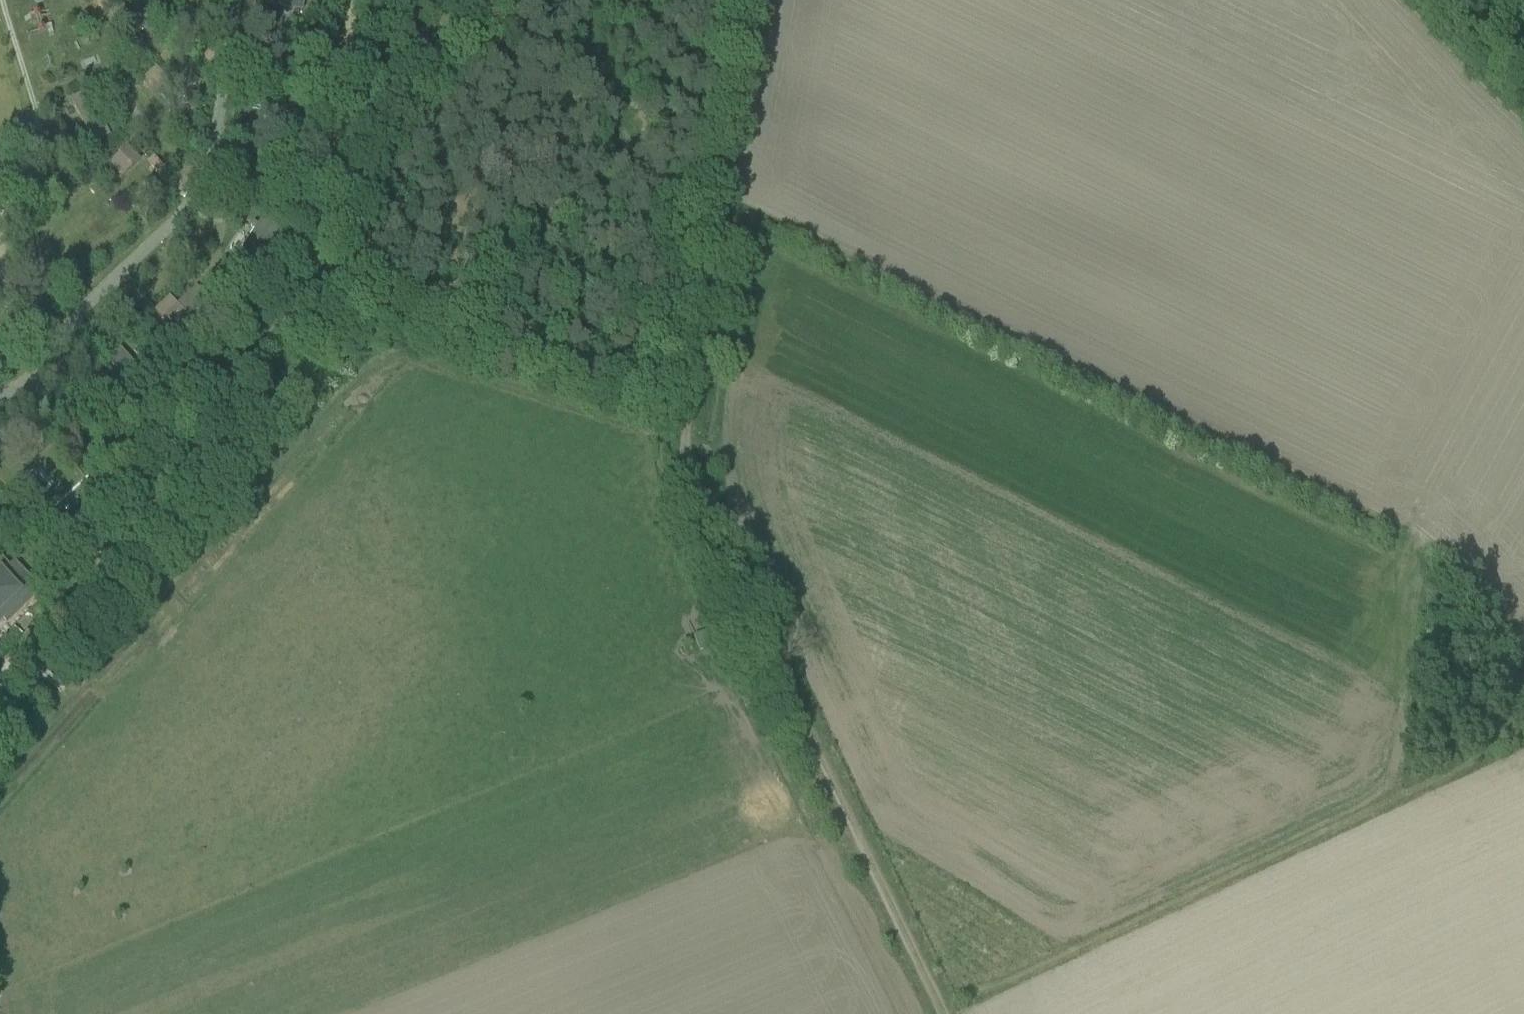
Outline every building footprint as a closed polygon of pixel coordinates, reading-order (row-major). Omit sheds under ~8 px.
[(269,12),(310,13),(311,0),(270,0),(269,12)] [(120,374),(102,390),(113,403),(131,387),(140,397),(152,386),(119,347),(107,358),(120,374)] [(54,445),(16,482),(65,533),(104,497),(54,445)] [(3,618),(15,628),(23,619),(11,609),(25,596),(2,571),(0,572),(0,621),(3,618)]
